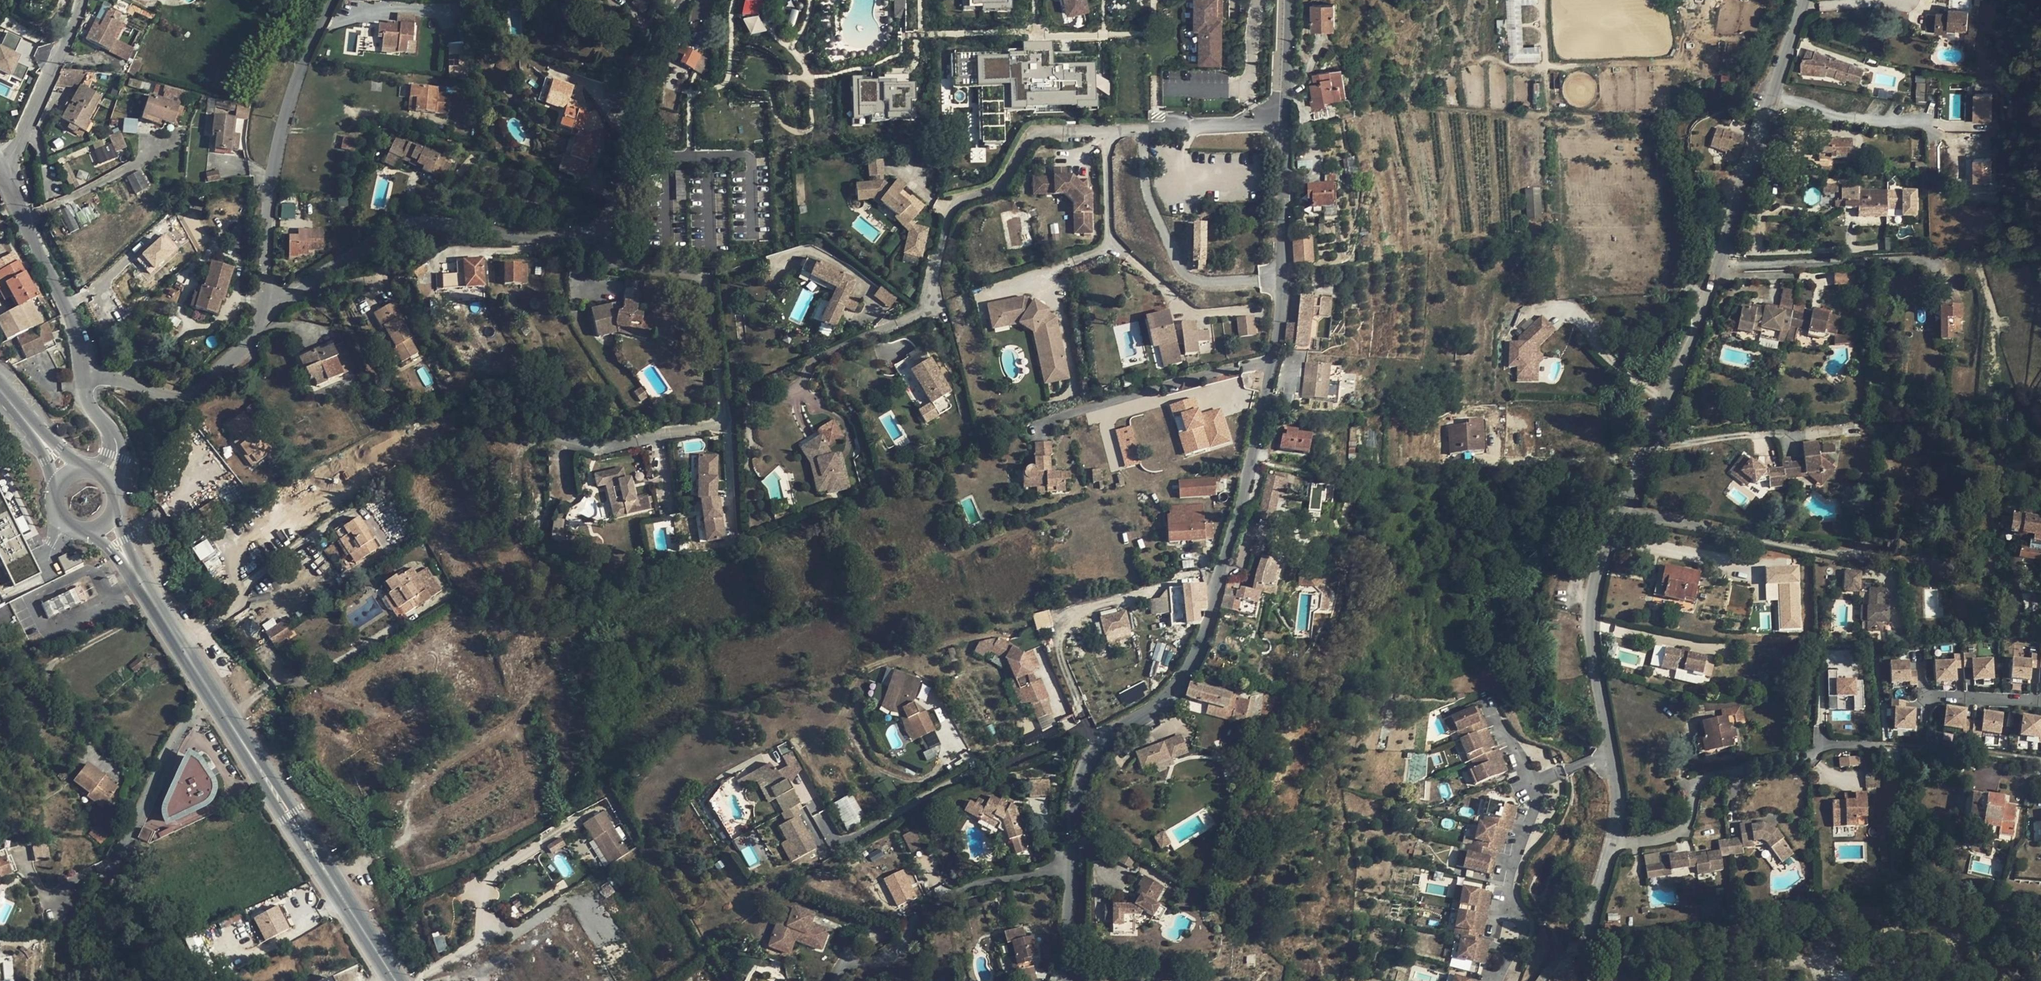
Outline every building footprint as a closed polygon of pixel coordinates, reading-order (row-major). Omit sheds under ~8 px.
[(112,8),(126,15),(128,13),(132,5),(123,0),(116,0),(112,8)] [(561,2),(573,6),(588,13),(586,19),(608,28),(615,12),(590,1),(590,0),(562,0),(561,2)] [(632,4),(644,14),(649,2),(645,0),(634,0),(632,4)] [(763,14),(762,0),(742,0),(743,16),(763,14)] [(905,0),(894,0),(896,17),(906,16),(905,0)] [(1009,0),(961,0),(962,15),(1010,15),(1009,0)] [(1070,13),(1090,9),(1088,0),(1067,0),(1070,13)] [(1205,62),(1222,62),(1223,19),(1218,19),(1218,0),(1196,0),(1196,39),(1201,39),(1200,51),(1205,51),(1205,62)] [(1537,0),(1506,0),(1508,63),(1540,62),(1540,47),(1523,48),(1521,5),(1537,4),(1537,0)] [(1334,4),(1312,4),(1312,8),(1315,8),(1315,11),(1312,12),(1312,30),(1325,30),(1325,26),(1335,26),(1334,4)] [(128,13),(132,14),(133,11),(136,7),(132,5),(128,13)] [(103,6),(94,24),(100,27),(109,9),(103,6)] [(588,13),(573,6),(570,12),(586,19),(588,13)] [(154,16),(136,7),(133,11),(151,20),(154,16)] [(1733,33),(1735,9),(1718,8),(1717,32),(1733,33)] [(121,15),(109,9),(100,27),(94,24),(85,40),(109,52),(116,40),(114,39),(122,23),(118,20),(121,15)] [(1968,11),(1949,10),(1948,15),(1944,15),(1936,14),(1936,15),(1927,14),(1926,32),(1935,32),(1948,33),(1948,31),(1948,27),(1956,27),(1956,29),(1967,30),(1968,11)] [(765,30),(758,13),(743,19),(750,36),(765,30)] [(415,17),(400,16),(400,24),(414,25),(415,17)] [(393,26),(379,24),(377,37),(383,37),(382,47),(398,48),(397,52),(406,52),(414,53),(415,43),(412,42),(414,25),(400,24),(394,23),(393,26)] [(20,36),(2,30),(0,37),(0,75),(22,82),(27,67),(18,64),(21,53),(15,51),(20,36)] [(1970,35),(1966,35),(1964,48),(1974,48),(1975,36),(1970,35)] [(116,40),(109,52),(127,61),(133,49),(116,40)] [(1018,51),(950,54),(950,90),(979,89),(980,145),(1004,144),(1005,112),(1035,111),(1034,108),(1064,107),(1065,112),(1096,110),(1094,58),(1079,57),(1079,50),(1054,51),(1053,43),(1018,44),(1018,51)] [(465,44),(453,44),(453,77),(470,79),(465,44)] [(50,61),(48,45),(35,47),(37,63),(50,61)] [(680,47),(673,60),(692,70),(700,74),(707,60),(680,47)] [(1815,51),(1807,49),(1805,58),(1813,57),(1815,51)] [(1832,57),(1815,51),(1813,57),(1805,58),(1802,58),(1801,62),(1801,72),(1825,75),(1828,65),(1838,69),(1835,77),(1846,81),(1847,78),(1860,82),(1864,69),(1855,66),(1856,65),(1835,58),(1834,60),(1831,59),(1832,57)] [(133,60),(127,73),(135,77),(142,64),(133,60)] [(1838,69),(1828,65),(1825,75),(1835,77),(1838,69)] [(60,74),(55,84),(69,85),(78,71),(63,69),(62,73),(61,74),(60,74)] [(1341,69),(1313,74),(1315,83),(1311,84),(1314,98),(1311,98),(1313,107),(1322,105),(1321,101),(1326,100),(1335,99),(1346,97),(1341,69)] [(78,71),(69,85),(80,86),(81,86),(82,83),(88,71),(78,71)] [(95,72),(88,71),(82,83),(89,87),(95,72)] [(882,76),(845,75),(845,127),(919,119),(915,77),(882,76)] [(538,100),(544,102),(552,78),(546,76),(538,100)] [(138,81),(130,79),(128,85),(137,87),(138,81)] [(574,86),(553,79),(548,94),(562,98),(559,108),(565,110),(560,127),(571,130),(580,132),(575,146),(574,145),(570,156),(564,154),(562,160),(555,158),(554,162),(560,165),(569,168),(567,173),(567,174),(582,179),(588,163),(590,156),(592,157),(597,143),(606,146),(607,136),(606,132),(605,130),(604,128),(600,115),(597,110),(588,114),(575,109),(577,103),(570,100),(574,86)] [(163,85),(156,83),(152,94),(159,96),(163,85)] [(1925,83),(1917,83),(1916,95),(1924,95),(1925,83)] [(81,86),(80,86),(72,101),(67,110),(62,119),(70,124),(68,128),(75,132),(78,128),(85,132),(90,123),(87,121),(89,118),(101,97),(88,90),(81,86)] [(175,89),(165,86),(163,92),(174,95),(174,94),(175,89)] [(437,88),(411,86),(410,98),(417,98),(415,111),(435,113),(448,114),(450,94),(437,93),(437,88)] [(1973,93),(1974,123),(1992,123),(1991,93),(1973,93)] [(559,108),(562,98),(548,94),(545,103),(559,108)] [(179,105),(150,95),(143,115),(141,119),(160,125),(161,121),(173,125),(173,124),(175,119),(180,120),(184,108),(179,106),(179,105)] [(63,108),(67,110),(72,101),(69,99),(63,108)] [(235,119),(214,116),(212,134),(217,134),(217,137),(215,149),(231,151),(231,149),(238,150),(247,152),(246,149),(245,140),(247,126),(250,109),(237,105),(222,101),(221,108),(236,111),(235,119)] [(579,106),(577,103),(575,109),(588,114),(584,110),(580,107),(579,106)] [(208,115),(206,133),(212,134),(214,116),(208,115)] [(137,132),(138,118),(124,118),(123,132),(137,132)] [(93,124),(90,123),(85,132),(88,134),(93,124)] [(85,132),(78,128),(75,132),(82,136),(85,132)] [(1724,131),(1717,129),(1715,135),(1714,135),(1711,147),(1719,150),(1720,148),(1727,150),(1734,152),(1738,153),(1743,137),(1733,134),(1733,136),(1729,135),(1730,133),(1724,131)] [(119,131),(109,136),(112,143),(116,152),(127,147),(120,132),(119,131)] [(109,136),(92,142),(95,150),(112,143),(109,136)] [(357,139),(343,136),(341,149),(354,151),(357,139)] [(396,137),(394,141),(406,147),(408,143),(396,137)] [(1852,140),(1819,139),(1819,154),(1831,155),(1831,158),(1851,159),(1852,140)] [(423,150),(408,143),(406,147),(394,141),(389,153),(401,159),(403,154),(417,161),(416,163),(423,166),(422,169),(437,177),(438,174),(446,178),(451,166),(444,163),(445,159),(439,156),(423,149),(423,150)] [(389,153),(384,163),(396,168),(401,159),(389,153)] [(403,154),(401,159),(415,165),(417,161),(403,154)] [(1358,182),(1354,158),(1342,160),(1347,184),(1358,182)] [(1992,184),(1992,159),(1972,159),(1973,185),(1992,184)] [(1852,172),(1864,173),(1864,168),(1867,168),(1867,163),(1852,162),(1852,172)] [(1926,162),(1917,162),(1917,174),(1927,173),(1926,162)] [(1059,177),(1053,177),(1053,195),(1064,195),(1073,202),(1073,213),(1081,213),(1081,234),(1091,234),(1090,195),(1086,191),(1086,186),(1080,180),(1075,180),(1071,176),(1066,176),(1066,168),(1059,168),(1059,177)] [(140,169),(84,199),(95,218),(151,189),(140,169)] [(685,196),(683,170),(676,171),(678,197),(685,196)] [(205,173),(207,182),(219,180),(217,171),(205,173)] [(1326,172),(1325,179),(1335,181),(1336,174),(1326,172)] [(1053,177),(1032,178),(1033,195),(1053,195),(1053,177)] [(896,180),(889,190),(897,196),(904,187),(896,180)] [(872,195),(883,204),(898,215),(907,225),(918,215),(910,206),(897,196),(889,190),(879,182),(855,185),(857,196),(872,195)] [(1861,186),(1842,186),(1842,203),(1845,203),(1845,208),(1858,209),(1858,217),(1887,217),(1887,213),(1887,203),(1887,192),(1862,192),(1861,186)] [(1332,187),(1307,187),(1307,197),(1312,197),(1312,201),(1312,209),(1313,209),(1323,209),(1325,209),(1332,208),(1332,187)] [(1539,188),(1524,189),(1527,221),(1542,220),(1539,188)] [(295,194),(281,194),(280,203),(294,203),(295,194)] [(881,206),(883,204),(872,195),(857,196),(857,201),(872,199),(881,206)] [(419,204),(418,211),(429,212),(429,204),(419,204)] [(67,207),(59,211),(70,232),(79,227),(67,207)] [(1332,208),(1325,209),(1325,217),(1336,217),(1336,208),(1332,208)] [(1074,234),(1081,234),(1081,213),(1073,213),(1074,234)] [(905,228),(907,225),(898,215),(895,218),(905,228)] [(1206,225),(1194,226),(1194,231),(1193,263),(1195,263),(1198,263),(1198,267),(1198,270),(1205,270),(1206,227),(1206,225)] [(136,254),(148,272),(179,251),(167,233),(136,254)] [(244,236),(232,233),(228,245),(240,248),(244,236)] [(299,236),(289,236),(289,258),(298,257),(298,255),(308,255),(308,238),(299,238),(299,236)] [(1305,240),(1292,241),(1294,265),(1313,264),(1311,239),(1305,240)] [(393,255),(390,252),(385,257),(388,260),(393,255)] [(0,260),(0,292),(5,300),(12,297),(19,308),(37,298),(41,306),(45,304),(34,284),(31,286),(14,253),(0,260)] [(811,276),(817,262),(808,257),(802,271),(811,276)] [(481,261),(463,263),(461,263),(455,263),(456,264),(456,269),(457,275),(449,275),(449,273),(441,274),(441,275),(436,275),(437,290),(442,290),(465,288),(483,286),(481,261)] [(232,269),(211,262),(211,265),(208,272),(204,288),(201,287),(199,295),(194,293),(190,307),(195,309),(216,315),(220,302),(223,302),(232,269)] [(834,331),(844,308),(845,305),(850,295),(854,286),(855,283),(855,282),(854,280),(852,279),(817,262),(811,276),(838,288),(831,302),(821,325),(834,331)] [(519,265),(503,265),(504,285),(520,285),(520,284),(526,284),(526,265),(519,266),(519,265)] [(426,272),(422,267),(413,274),(417,280),(426,272)] [(1322,268),(1311,270),(1312,284),(1324,282),(1322,268)] [(1685,272),(1678,269),(1675,276),(1682,279),(1685,272)] [(1853,270),(1833,271),(1834,285),(1854,284),(1853,270)] [(892,306),(897,295),(879,287),(874,298),(892,306)] [(626,289),(623,302),(638,304),(640,291),(626,289)] [(1783,289),(1778,309),(1785,311),(1791,312),(1795,291),(1783,289)] [(850,295),(845,305),(856,310),(861,299),(850,295)] [(831,302),(821,297),(811,320),(821,325),(831,302)] [(1023,297),(987,305),(991,320),(1006,317),(1007,322),(1019,320),(1037,331),(1042,353),(1062,348),(1055,318),(1047,312),(1048,310),(1033,300),(1032,303),(1023,297)] [(1313,298),(1300,297),(1297,325),(1286,324),(1284,345),(1307,347),(1313,298)] [(1321,298),(1319,318),(1324,318),(1330,319),(1332,300),(1321,298)] [(540,302),(539,301),(537,299),(535,299),(533,299),(531,300),(530,301),(529,303),(529,305),(530,307),(531,309),(533,310),(535,310),(537,309),(539,308),(540,306),(540,304),(540,302)] [(395,302),(374,314),(382,328),(384,327),(395,346),(393,347),(402,362),(418,353),(410,338),(412,337),(400,317),(403,316),(395,302)] [(611,306),(591,310),(597,336),(597,337),(617,332),(616,327),(628,329),(627,334),(649,339),(650,333),(653,319),(654,317),(643,315),(636,313),(638,304),(623,302),(621,312),(613,314),(611,306)] [(623,302),(611,306),(613,314),(621,312),(623,302)] [(1961,306),(1941,306),(1941,340),(1952,340),(1951,331),(1962,331),(1961,306)] [(1752,309),(1742,307),(1737,331),(1751,334),(1753,326),(1760,328),(1781,332),(1782,326),(1789,327),(1792,312),(1791,312),(1785,311),(1785,313),(1774,311),(1764,309),(1763,311),(1752,309)] [(1811,316),(1792,312),(1789,327),(1795,328),(1797,329),(1808,331),(1807,335),(1823,338),(1824,335),(1828,315),(1812,312),(1811,316)] [(1194,322),(1181,324),(1182,331),(1174,332),(1169,313),(1152,317),(1152,318),(1147,320),(1150,332),(1155,331),(1159,345),(1159,347),(1165,345),(1169,360),(1163,362),(1164,368),(1181,364),(1177,345),(1184,345),(1185,356),(1198,355),(1196,343),(1208,342),(1207,331),(1195,333),(1194,322)] [(1236,316),(1238,336),(1256,334),(1254,314),(1236,316)] [(1828,315),(1824,335),(1834,336),(1835,337),(1835,336),(1839,317),(1828,315)] [(1007,322),(1006,317),(991,320),(992,329),(1008,326),(1007,322)] [(1553,330),(1541,317),(1518,339),(1518,343),(1509,343),(1508,367),(1517,368),(1517,378),(1534,379),(1534,364),(1542,356),(1536,350),(1536,345),(1553,330)] [(667,322),(653,319),(650,333),(663,336),(675,341),(681,327),(667,322)] [(1037,331),(1019,320),(1019,323),(1033,333),(1037,331)] [(17,337),(24,353),(43,344),(55,339),(47,323),(17,337)] [(233,331),(228,325),(219,334),(225,340),(233,331)] [(529,325),(521,330),(524,336),(525,335),(532,331),(529,325)] [(1555,332),(1553,330),(1536,345),(1536,350),(1539,352),(1539,347),(1555,332)] [(1037,331),(1033,333),(1038,353),(1042,353),(1037,331)] [(1155,331),(1150,332),(1153,346),(1159,345),(1155,331)] [(1853,345),(1852,337),(1845,337),(1835,336),(1835,337),(1834,336),(1834,346),(1853,345)] [(343,342),(333,347),(338,357),(348,352),(343,342)] [(43,344),(24,353),(27,359),(46,351),(43,344)] [(1169,360),(1165,345),(1159,347),(1163,362),(1169,360)] [(333,346),(319,352),(315,354),(314,352),(305,355),(310,368),(304,370),(309,381),(313,379),(316,387),(327,382),(342,375),(342,374),(356,368),(348,352),(338,357),(333,347),(333,346)] [(1038,353),(1040,363),(1041,363),(1052,360),(1053,363),(1064,361),(1062,348),(1042,353),(1038,353)] [(305,355),(299,358),(304,370),(310,368),(305,355)] [(1542,361),(1542,356),(1534,364),(1534,379),(1517,378),(1517,382),(1538,382),(1538,365),(1542,361)] [(951,393),(930,360),(929,360),(922,365),(915,369),(912,371),(932,405),(922,411),(919,412),(926,424),(949,410),(951,408),(950,406),(945,397),(951,393)] [(1052,360),(1041,363),(1046,383),(1068,378),(1064,361),(1053,363),(1052,360)] [(1302,398),(1326,401),(1330,366),(1306,363),(1304,379),(1307,379),(1306,382),(1304,382),(1302,398)] [(641,370),(634,375),(642,386),(634,392),(640,401),(649,396),(653,401),(659,397),(641,370)] [(1836,391),(1831,386),(1826,391),(1831,396),(1836,391)] [(1945,407),(1947,388),(1939,387),(1937,406),(1945,407)] [(1196,400),(1177,405),(1192,453),(1230,444),(1222,412),(1200,418),(1196,400)] [(1177,405),(1170,406),(1185,455),(1192,453),(1177,405)] [(390,415),(386,409),(379,414),(383,420),(390,415)] [(1954,409),(1945,412),(1946,421),(1946,423),(1954,424),(1954,409)] [(1962,410),(1954,409),(1954,424),(1954,426),(1962,426),(1962,410)] [(244,412),(226,426),(237,440),(241,445),(239,446),(248,457),(250,455),(256,463),(273,452),(244,412)] [(390,415),(383,420),(387,425),(394,421),(390,415)] [(1468,425),(1449,426),(1450,454),(1473,453),(1483,452),(1486,452),(1485,420),(1482,420),(1468,421),(1468,425)] [(811,443),(807,445),(817,460),(821,477),(824,476),(827,490),(828,493),(839,491),(837,487),(848,484),(843,464),(840,465),(839,461),(835,462),(833,455),(831,456),(826,447),(843,436),(833,421),(818,430),(821,436),(818,438),(811,443)] [(1298,431),(1287,429),(1286,437),(1285,440),(1282,439),(1280,449),(1293,452),(1294,448),(1309,451),(1312,436),(1297,433),(1298,431)] [(1129,430),(1115,434),(1125,463),(1138,459),(1129,430)] [(814,433),(807,437),(811,443),(818,438),(814,433)] [(1050,442),(1035,443),(1035,454),(1034,455),(1034,458),(1035,468),(1034,468),(1033,468),(1033,467),(1032,467),(1031,467),(1030,467),(1029,467),(1028,467),(1027,467),(1026,468),(1025,469),(1024,470),(1023,471),(1023,472),(1022,472),(1023,488),(1036,487),(1046,486),(1047,492),(1065,491),(1064,480),(1070,479),(1069,472),(1054,473),(1050,473),(1049,469),(1049,458),(1049,457),(1049,456),(1050,455),(1051,454),(1050,442)] [(1835,442),(1823,443),(1823,451),(1836,449),(1835,442)] [(1818,444),(1803,446),(1803,453),(1804,458),(1804,463),(1791,464),(1790,459),(1782,460),(1783,470),(1785,486),(1791,485),(1791,481),(1787,479),(1806,476),(1806,473),(1807,473),(1823,486),(1835,470),(1831,467),(1823,460),(1822,459),(1820,459),(1818,444)] [(807,445),(801,449),(810,463),(817,460),(807,445)] [(248,457),(239,446),(237,448),(245,459),(248,457)] [(248,457),(245,459),(251,467),(256,463),(250,455),(248,457)] [(1755,464),(1744,456),(1735,467),(1752,480),(1755,484),(1757,482),(1769,481),(1770,488),(1785,486),(1783,470),(1768,471),(1762,467),(1761,469),(1755,464)] [(1835,462),(1827,456),(1823,460),(1831,467),(1835,462)] [(696,500),(698,500),(714,501),(715,459),(697,459),(696,500)] [(817,460),(810,463),(814,479),(821,477),(817,460)] [(1282,470),(1267,467),(1260,506),(1274,509),(1282,470)] [(1752,480),(1735,467),(1731,473),(1748,486),(1752,480)] [(622,469),(602,474),(605,485),(606,485),(611,483),(617,504),(611,506),(614,518),(650,509),(647,497),(635,500),(630,478),(625,480),(622,469)] [(1101,469),(1092,470),(1093,482),(1099,482),(1102,482),(1101,469)] [(45,583),(22,537),(29,535),(0,473),(0,607),(45,583)] [(605,485),(602,474),(594,476),(597,487),(605,485)] [(1335,477),(1323,474),(1322,483),(1319,496),(1331,499),(1335,477)] [(818,492),(827,490),(824,476),(821,477),(814,479),(818,492)] [(1215,479),(1179,482),(1180,498),(1217,496),(1215,479)] [(1307,498),(1318,500),(1319,496),(1322,483),(1311,481),(1307,498)] [(611,483),(606,485),(611,506),(617,504),(611,483)] [(1047,492),(1046,486),(1036,487),(1036,495),(1047,495),(1047,492)] [(716,501),(714,501),(698,500),(698,504),(708,544),(725,540),(716,501)] [(1203,504),(1186,506),(1187,514),(1171,516),(1168,516),(1170,542),(1193,541),(1205,540),(1212,539),(1212,523),(1204,524),(1203,504)] [(1186,506),(1170,507),(1171,516),(1187,514),(1186,506)] [(1274,509),(1260,506),(1257,519),(1272,522),(1274,509)] [(2036,518),(2023,516),(2024,510),(2014,509),(2013,514),(2012,514),(2012,519),(2010,529),(2010,532),(2022,533),(2034,535),(2033,540),(2040,541),(2040,518),(2036,518)] [(2012,519),(2003,517),(2001,527),(2010,529),(2012,519)] [(358,518),(347,525),(345,523),(335,529),(341,539),(340,539),(350,555),(358,550),(363,558),(375,550),(370,542),(373,540),(358,518)] [(562,521),(554,519),(553,524),(552,533),(551,536),(551,537),(552,538),(554,539),(556,540),(563,541),(563,533),(560,530),(562,521)] [(414,526),(407,530),(413,539),(420,534),(414,526)] [(206,538),(192,547),(211,576),(225,567),(206,538)] [(373,540),(370,542),(375,550),(378,548),(373,540)] [(1205,540),(1193,541),(1193,548),(1205,547),(1205,540)] [(1907,541),(1892,540),(1891,549),(1905,550),(1907,541)] [(58,557),(64,571),(82,563),(77,549),(58,557)] [(363,558),(358,550),(350,555),(355,563),(363,558)] [(1246,590),(1240,589),(1239,592),(1236,592),(1232,591),(1233,581),(1227,580),(1225,589),(1224,596),(1220,609),(1238,613),(1255,617),(1257,606),(1260,594),(1261,594),(1262,586),(1272,588),(1275,578),(1280,563),(1270,560),(1262,557),(1256,573),(1254,582),(1252,591),(1246,590)] [(1275,578),(1272,588),(1276,587),(1278,579),(1283,564),(1280,563),(1275,578)] [(1800,565),(1765,566),(1766,600),(1778,600),(1779,630),(1803,629),(1800,565)] [(1683,571),(1660,566),(1654,595),(1664,597),(1684,601),(1685,599),(1694,601),(1699,575),(1689,572),(1683,571)] [(394,576),(386,583),(392,592),(389,594),(398,608),(410,601),(415,608),(441,590),(426,568),(416,575),(411,569),(402,574),(396,579),(394,576)] [(1316,574),(1300,573),(1298,585),(1314,586),(1316,574)] [(1860,582),(1860,573),(1845,573),(1845,584),(1859,584),(1860,584),(1860,582)] [(1323,575),(1316,574),(1314,586),(1314,588),(1321,594),(1320,610),(1327,611),(1329,593),(1322,584),(1323,575)] [(1254,582),(1246,590),(1252,591),(1254,582)] [(1859,584),(1859,592),(1870,593),(1870,590),(1874,590),(1874,583),(1860,582),(1860,584),(1859,584)] [(386,583),(382,585),(389,594),(392,592),(386,583)] [(1844,591),(1859,592),(1859,584),(1845,584),(1844,591)] [(80,586),(41,605),(47,619),(86,600),(80,586)] [(1196,587),(1183,587),(1185,601),(1186,612),(1184,612),(1185,620),(1186,620),(1187,625),(1187,627),(1190,627),(1190,625),(1194,625),(1194,626),(1200,625),(1200,624),(1199,612),(1204,611),(1206,611),(1205,586),(1196,587)] [(1272,588),(1262,586),(1261,594),(1275,597),(1277,588),(1276,587),(1272,588)] [(1183,587),(1169,588),(1170,599),(1170,598),(1170,602),(1185,601),(1183,587)] [(1874,590),(1870,590),(1870,593),(1869,607),(1868,607),(1867,621),(1868,621),(1868,630),(1881,631),(1882,622),(1887,622),(1888,604),(1883,604),(1883,598),(1884,590),(1874,590)] [(398,608),(389,594),(384,596),(399,618),(403,616),(398,608)] [(1170,602),(1170,598),(1170,599),(1155,600),(1156,615),(1171,613),(1170,602)] [(410,601),(398,608),(403,616),(415,608),(410,601)] [(1100,618),(1101,623),(1104,635),(1128,628),(1124,611),(1100,618)] [(2039,629),(2038,621),(2033,622),(2028,620),(2030,630),(2039,629)] [(288,627),(284,621),(265,633),(269,640),(288,627)] [(2022,637),(2019,624),(2012,625),(2014,638),(2022,637)] [(1047,645),(1039,626),(1026,632),(1020,637),(1010,640),(1008,644),(998,638),(997,640),(995,639),(981,644),(976,652),(987,658),(991,652),(1005,660),(1008,662),(1013,671),(1026,701),(1034,698),(1036,703),(1034,703),(1031,704),(1038,719),(1053,713),(1046,698),(1048,698),(1040,680),(1036,682),(1032,673),(1024,654),(1032,650),(1047,645)] [(288,627),(269,640),(274,646),(293,634),(288,627)] [(265,643),(263,640),(253,646),(256,649),(265,643)] [(1680,652),(1665,648),(1661,668),(1676,671),(1676,669),(1693,673),(1693,676),(1702,678),(1702,676),(1710,678),(1714,661),(1706,659),(1706,658),(1687,653),(1680,652)] [(1039,666),(1032,650),(1024,654),(1032,673),(1039,666)] [(991,652),(987,658),(1001,666),(1005,660),(991,652)] [(1954,654),(1954,662),(1934,663),(1935,683),(1956,682),(1956,670),(1972,669),(1972,681),(1994,680),(1993,659),(1973,660),(1972,654),(1954,654)] [(2031,660),(2012,660),(2011,681),(2031,681),(2031,669),(2040,670),(2040,654),(2032,654),(2031,660)] [(138,659),(128,666),(134,673),(143,665),(138,659)] [(1005,660),(1001,666),(1010,672),(1013,671),(1008,662),(1005,660)] [(1909,671),(1908,661),(1889,663),(1889,684),(1908,683),(1908,686),(1917,686),(1916,671),(1909,671)] [(881,685),(887,687),(893,669),(887,667),(881,685)] [(1808,668),(1800,668),(1800,682),(1808,682),(1808,668)] [(894,670),(882,702),(902,707),(907,718),(916,739),(934,731),(925,711),(918,714),(913,703),(913,702),(921,680),(894,670)] [(1013,671),(1010,672),(1012,682),(1021,704),(1027,703),(1013,671)] [(1837,680),(1837,671),(1828,671),(1828,699),(1854,698),(1854,710),(1864,710),(1863,680),(1856,681),(1855,679),(1837,680)] [(1231,695),(1190,683),(1186,697),(1192,699),(1227,710),(1230,698),(1236,700),(1238,695),(1232,694),(1231,695)] [(1146,695),(1142,684),(1120,692),(1124,703),(1146,695)] [(1250,698),(1250,702),(1244,724),(1249,725),(1255,697),(1250,698)] [(1914,731),(1915,710),(1905,710),(1905,701),(1890,700),(1889,719),(1893,719),(1892,730),(1914,731)] [(1231,721),(1244,724),(1250,702),(1245,701),(1244,704),(1237,703),(1236,708),(1234,708),(1231,721)] [(1703,702),(1703,713),(1725,709),(1741,706),(1741,701),(1703,702)] [(882,702),(881,706),(890,711),(900,713),(902,707),(882,702)] [(925,711),(913,702),(913,703),(918,714),(925,711)] [(1745,724),(1741,706),(1725,709),(1726,717),(1734,716),(1736,726),(1745,724)] [(1462,738),(1482,730),(1479,723),(1483,721),(1477,707),(1451,718),(1457,732),(1459,731),(1462,738)] [(1808,722),(1808,707),(1798,707),(1798,722),(1808,722)] [(1943,728),(1962,731),(1962,735),(1981,737),(1981,734),(2000,736),(2003,715),(1982,713),(1981,722),(1965,720),(1966,710),(1945,708),(1943,728)] [(1053,713),(1038,719),(1043,730),(1057,724),(1053,713)] [(2040,740),(2040,736),(2040,719),(2022,716),(2019,737),(2040,740)] [(1729,732),(1726,717),(1702,722),(1704,731),(1705,738),(1701,738),(1702,744),(1697,745),(1699,754),(1704,753),(1705,756),(1717,754),(1717,751),(1738,747),(1736,738),(1735,738),(1734,731),(1729,732)] [(907,718),(902,721),(905,733),(912,741),(916,739),(907,718)] [(1444,721),(1450,735),(1457,732),(1451,718),(1444,721)] [(1057,724),(1043,730),(1047,740),(1061,733),(1057,724)] [(1471,761),(1490,753),(1489,749),(1493,747),(1486,729),(1482,730),(1462,738),(1460,739),(1469,761),(1471,761)] [(935,733),(924,738),(929,747),(939,742),(935,733)] [(1164,743),(1170,759),(1178,756),(1171,740),(1164,743)] [(788,741),(777,747),(787,766),(790,770),(801,764),(788,741)] [(1136,754),(1142,770),(1170,759),(1164,743),(1136,754)] [(1490,753),(1471,761),(1475,768),(1472,769),(1478,784),(1506,772),(1497,749),(1490,753)] [(195,756),(187,753),(167,794),(161,809),(160,818),(165,829),(203,813),(211,806),(216,799),(217,789),(213,778),(195,756)] [(1841,759),(1840,759),(1840,760),(1841,766),(1840,766),(1841,767),(1842,767),(1857,766),(1858,766),(1857,765),(1857,758),(1857,757),(1856,757),(1856,758),(1841,759)] [(769,763),(741,778),(746,787),(762,778),(770,788),(776,798),(784,812),(797,805),(800,804),(786,779),(784,781),(781,777),(777,772),(769,763)] [(104,777),(87,764),(71,784),(102,808),(115,792),(101,781),(104,777)] [(790,770),(787,766),(777,772),(781,777),(784,781),(786,779),(789,784),(802,766),(801,764),(790,770)] [(1866,788),(1880,787),(1879,768),(1865,768),(1866,788)] [(101,781),(115,792),(118,788),(104,777),(101,781)] [(746,787),(741,778),(737,781),(742,789),(746,787)] [(770,788),(762,778),(758,780),(769,802),(776,798),(770,788)] [(1031,796),(1050,794),(1050,780),(1030,782),(1031,796)] [(729,807),(729,805),(728,804),(727,801),(727,799),(728,797),(730,796),(731,795),(732,795),(733,795),(734,795),(736,796),(724,782),(723,782),(722,783),(721,785),(720,786),(714,793),(714,794),(713,795),(707,803),(720,823),(720,824),(721,825),(731,842),(752,828),(745,817),(744,817),(742,819),(741,819),(739,820),(737,820),(736,820),(734,819),(733,818),(733,817),(732,816),(732,815),(732,813),(731,812),(731,810),(731,809),(729,807)] [(852,792),(833,802),(845,827),(865,818),(852,792)] [(1845,802),(1832,802),(1833,822),(1845,822),(1846,827),(1858,827),(1867,826),(1867,818),(1866,794),(1855,794),(1855,801),(1845,802)] [(2004,799),(1973,795),(1970,820),(1983,821),(1983,826),(1999,828),(1998,835),(2013,837),(2014,825),(2013,825),(2015,807),(2003,806),(2004,799)] [(964,811),(980,819),(983,814),(1001,823),(998,829),(1007,834),(1010,840),(1012,839),(1017,853),(1027,850),(1013,804),(1011,803),(1010,806),(1005,803),(1007,801),(1002,798),(1000,801),(991,796),(987,803),(979,799),(976,805),(970,801),(964,811)] [(1486,816),(1484,824),(1504,829),(1505,829),(1505,830),(1511,831),(1516,808),(1487,801),(1483,815),(1486,816)] [(781,813),(786,822),(797,816),(801,814),(797,805),(784,812),(781,813)] [(603,811),(584,823),(594,839),(598,836),(614,862),(629,852),(603,811)] [(980,819),(998,829),(1001,823),(983,814),(980,819)] [(786,822),(778,826),(787,842),(796,859),(815,849),(811,843),(805,832),(797,816),(786,822)] [(1474,846),(1495,851),(1501,853),(1504,840),(1501,839),(1504,829),(1484,824),(1480,823),(1474,846)] [(1697,874),(1723,870),(1721,857),(1743,854),(1743,848),(1743,847),(1754,845),(1754,842),(1761,841),(1766,844),(1767,845),(1781,863),(1793,854),(1776,831),(1773,830),(1765,826),(1762,825),(1751,827),(1751,824),(1739,825),(1741,839),(1718,842),(1719,851),(1695,855),(1694,853),(1668,857),(1669,864),(1660,865),(1662,877),(1671,875),(1671,871),(1696,867),(1697,874)] [(108,836),(96,826),(88,835),(100,846),(108,836)] [(142,827),(137,839),(150,844),(154,832),(142,827)] [(805,832),(811,843),(816,840),(810,829),(805,832)] [(912,833),(919,846),(923,844),(917,830),(912,833)] [(1163,832),(1156,837),(1161,847),(1169,843),(1163,832)] [(912,833),(905,836),(912,850),(919,846),(912,833)] [(598,836),(594,839),(610,864),(614,862),(598,836)] [(554,851),(565,845),(561,839),(551,845),(554,851)] [(796,859),(787,842),(780,845),(790,863),(796,859)] [(1492,861),(1495,851),(1474,846),(1470,845),(1464,869),(1491,875),(1495,861),(1492,861)] [(1756,847),(1773,870),(1781,863),(1767,845),(1756,847)] [(1116,862),(1133,870),(1139,858),(1122,849),(1116,862)] [(0,877),(17,871),(11,855),(0,859),(0,877)] [(1662,877),(1660,865),(1646,867),(1648,879),(1662,877)] [(895,912),(914,902),(900,874),(880,884),(895,912)] [(1144,889),(1134,906),(1123,906),(1104,906),(1104,919),(1112,919),(1112,922),(1112,934),(1123,934),(1123,926),(1135,926),(1135,916),(1141,916),(1143,912),(1153,918),(1160,906),(1155,904),(1164,888),(1144,876),(1138,885),(1141,887),(1144,889)] [(1169,884),(1182,892),(1185,886),(1173,879),(1169,884)] [(1463,886),(1458,910),(1485,915),(1487,905),(1491,905),(1493,893),(1463,886)] [(1141,887),(1132,902),(1134,906),(1144,889),(1141,887)] [(518,900),(512,903),(515,908),(520,905),(518,900)] [(279,905),(277,906),(252,919),(247,922),(260,945),(291,928),(279,905)] [(1160,906),(1153,918),(1159,922),(1166,910),(1160,906)] [(765,957),(786,965),(795,940),(796,935),(805,939),(803,943),(817,948),(820,939),(825,940),(829,929),(811,923),(808,922),(812,913),(794,907),(791,916),(786,914),(783,924),(778,922),(765,957)] [(1460,934),(1475,938),(1476,934),(1485,936),(1487,924),(1483,923),(1485,915),(1458,910),(1453,934),(1460,935),(1460,934)] [(1030,958),(1038,956),(1033,937),(1026,939),(1023,929),(1004,933),(1007,944),(1012,943),(1016,957),(1011,958),(1014,972),(1019,970),(1029,968),(1028,963),(1031,962),(1030,958)] [(437,952),(447,950),(442,930),(432,933),(437,952)] [(1475,938),(1460,934),(1460,935),(1459,943),(1456,943),(1453,958),(1483,964),(1488,940),(1475,938)] [(821,950),(825,940),(820,939),(817,948),(821,950)] [(1577,942),(1569,944),(1566,953),(1554,964),(1543,972),(1539,978),(1544,980),(1569,980),(1567,973),(1572,972),(1570,959),(1577,957),(1578,949),(1577,942)] [(1012,943),(1007,944),(1011,958),(1016,957),(1012,943)] [(1029,968),(1019,970),(1022,980),(1027,980),(1037,979),(1034,966),(1029,968)]
